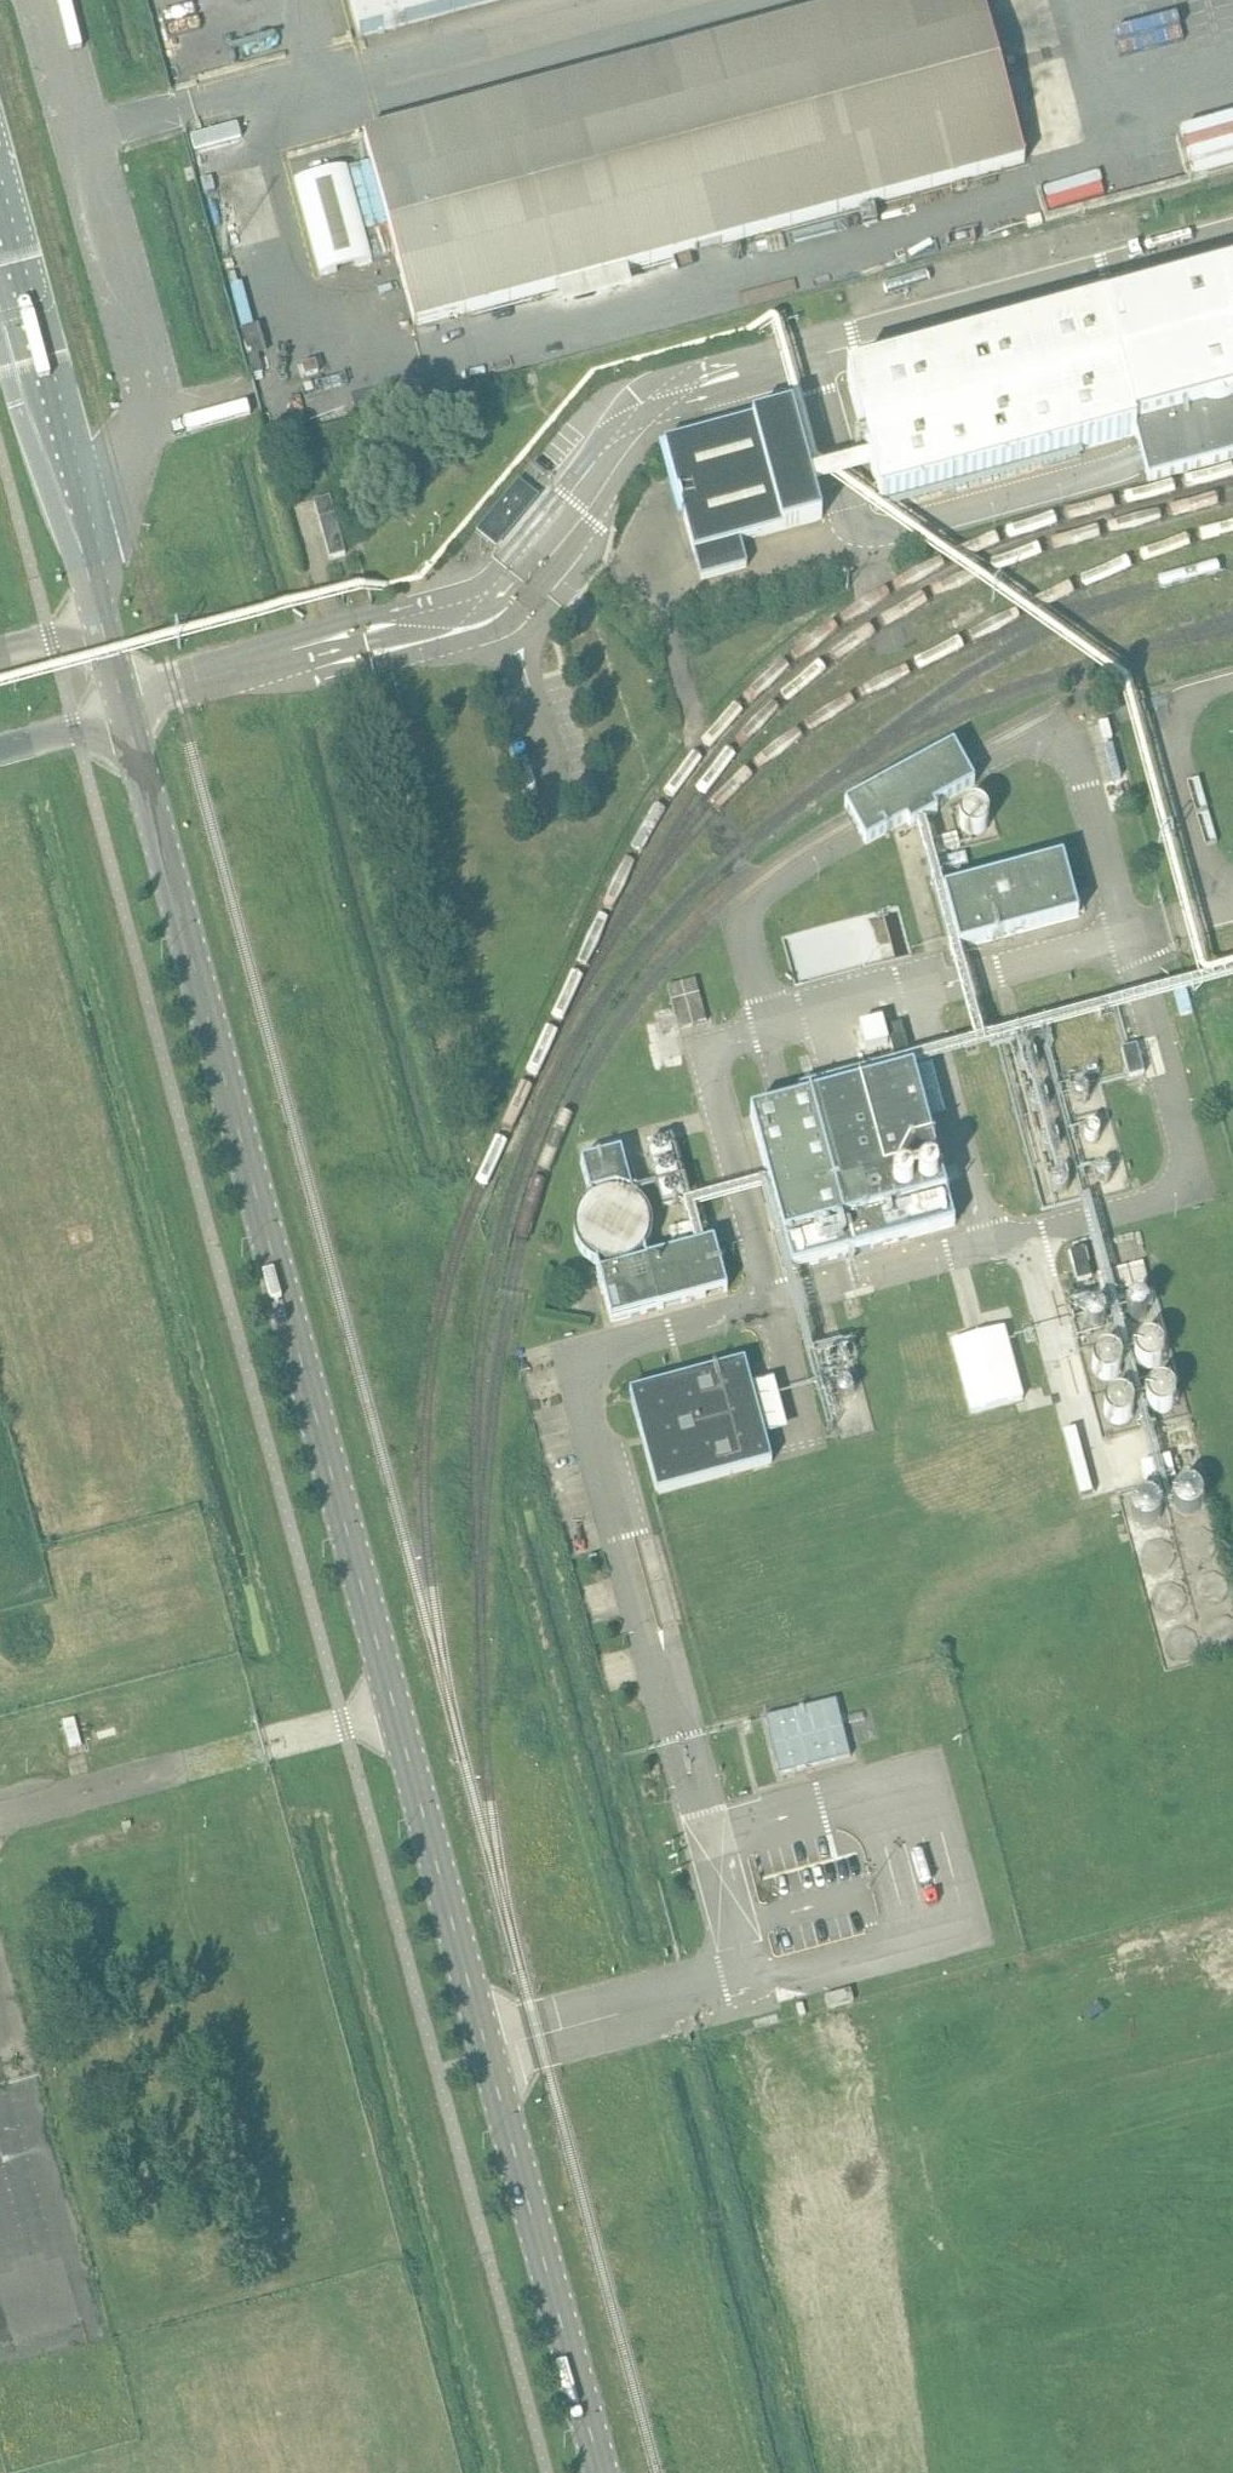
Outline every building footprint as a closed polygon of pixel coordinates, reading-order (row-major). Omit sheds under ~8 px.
[(383,31),(500,0),(350,0),(360,38),(383,31)] [(438,320),(1025,162),(982,0),(873,0),(364,137),(415,326),(438,320)] [(1173,28),(1166,0),(1106,0),(1117,42),(1173,28)] [(181,27),(185,53),(209,49),(205,23),(181,27)] [(1147,114),(1156,155),(1232,138),(1232,95),(1147,114)] [(347,169),(295,183),(321,277),(373,262),(347,169)] [(844,377),(880,507),(1136,437),(1148,482),(1232,459),(1232,271),(844,377)] [(701,580),(724,573),(747,567),(740,541),(822,519),(793,410),(687,438),(664,444),(701,580)] [(330,559),(345,555),(330,498),(314,502),(330,559)] [(918,824),(937,814),(934,807),(974,785),(962,762),(954,747),(845,806),(853,821),(866,844),(907,822),(910,828),(918,824)] [(983,830),(983,821),(980,815),(974,811),(967,811),(960,814),(956,819),(955,826),(957,833),(962,838),(970,840),(978,837),(983,830)] [(932,844),(936,859),(957,853),(953,838),(932,844)] [(966,853),(938,861),(940,871),(968,864),(966,853)] [(959,950),(1077,918),(1062,862),(944,894),(959,950)] [(678,1030),(706,1023),(695,980),(667,988),(678,1030)] [(1186,984),(1174,987),(1181,1015),(1193,1013),(1186,984)] [(902,1025),(887,1029),(895,1058),(910,1054),(902,1025)] [(1137,1046),(1122,1050),(1130,1078),(1144,1074),(1137,1046)] [(792,1270),(955,1226),(913,1072),(803,1102),(751,1116),(792,1270)] [(663,1206),(684,1201),(668,1141),(647,1147),(663,1206)] [(621,1152),(581,1163),(589,1195),(615,1189),(633,1194),(621,1152)] [(647,1259),(645,1252),(651,1241),(652,1228),(650,1216),(643,1205),(633,1197),(633,1194),(615,1189),(589,1195),(590,1198),(582,1206),(576,1216),(574,1228),(575,1239),(579,1250),(586,1259),(596,1265),(611,1322),(727,1291),(714,1241),(647,1259)] [(700,1221),(672,1228),(675,1240),(703,1233),(700,1221)] [(1084,1250),(1070,1253),(1078,1281),(1092,1278),(1084,1250)] [(1142,1263),(1128,1267),(1134,1286),(1148,1282),(1142,1263)] [(1127,1267),(1113,1271),(1118,1290),(1132,1286),(1127,1267)] [(1112,1271),(1098,1275),(1103,1294),(1117,1291),(1112,1271)] [(1148,1309),(1145,1303),(1140,1300),(1134,1301),(1129,1305),(1128,1310),(1130,1317),(1135,1320),(1142,1320),(1147,1316),(1148,1309)] [(1088,1316),(1086,1322),(1088,1328),(1093,1331),(1100,1331),(1105,1327),(1106,1320),(1103,1315),(1098,1312),(1092,1313),(1088,1316)] [(835,1324),(808,1326),(811,1350),(837,1348),(835,1324)] [(1004,1329),(952,1343),(971,1414),(1023,1399),(1004,1329)] [(1164,1351),(1160,1344),(1155,1341),(1148,1340),(1141,1343),(1137,1348),(1135,1355),(1137,1362),(1142,1367),(1149,1369),(1156,1368),(1161,1364),(1164,1358),(1164,1351)] [(1122,1361),(1118,1355),(1112,1351),(1106,1351),(1099,1353),(1095,1359),(1093,1365),(1095,1372),(1100,1377),(1106,1380),(1114,1379),(1119,1374),(1122,1368),(1122,1361)] [(630,1393),(657,1494),(772,1463),(745,1363),(630,1393)] [(1176,1394),(1172,1388),(1166,1385),(1159,1384),(1153,1387),(1149,1392),(1147,1399),(1149,1406),(1154,1411),(1160,1413),(1167,1412),(1173,1408),(1176,1402),(1176,1394)] [(1133,1405),(1130,1399),(1124,1395),(1117,1395),(1111,1397),(1106,1402),(1105,1409),(1107,1416),(1111,1421),(1118,1424),(1125,1423),(1131,1418),(1134,1412),(1133,1405)] [(1175,1479),(1170,1458),(1142,1465),(1147,1486),(1175,1479)] [(1187,1514),(1189,1515),(1192,1514),(1194,1514),(1198,1512),(1200,1509),(1202,1507),(1203,1505),(1204,1501),(1204,1497),(1203,1495),(1202,1493),(1200,1490),(1196,1487),(1194,1486),(1192,1486),(1188,1486),(1184,1486),(1181,1488),(1179,1490),(1177,1492),(1176,1494),(1175,1496),(1175,1500),(1175,1504),(1176,1506),(1177,1508),(1179,1510),(1181,1512),(1184,1514),(1187,1514)] [(1144,1526),(1147,1526),(1149,1526),(1151,1526),(1154,1524),(1156,1523),(1158,1521),(1160,1518),(1161,1516),(1161,1513),(1161,1509),(1161,1507),(1159,1504),(1157,1502),(1155,1500),(1153,1499),(1151,1498),(1149,1497),(1146,1497),(1143,1498),(1141,1499),(1139,1500),(1137,1501),(1134,1504),(1133,1508),(1132,1512),(1133,1514),(1133,1517),(1135,1520),(1137,1522),(1140,1524),(1142,1525),(1144,1526)] [(836,1700),(766,1718),(780,1774),(850,1756),(836,1700)] [(75,1720),(63,1723),(71,1751),(82,1748),(75,1720)] [(850,1990),(826,1997),(829,2009),(853,2002),(850,1990)]
